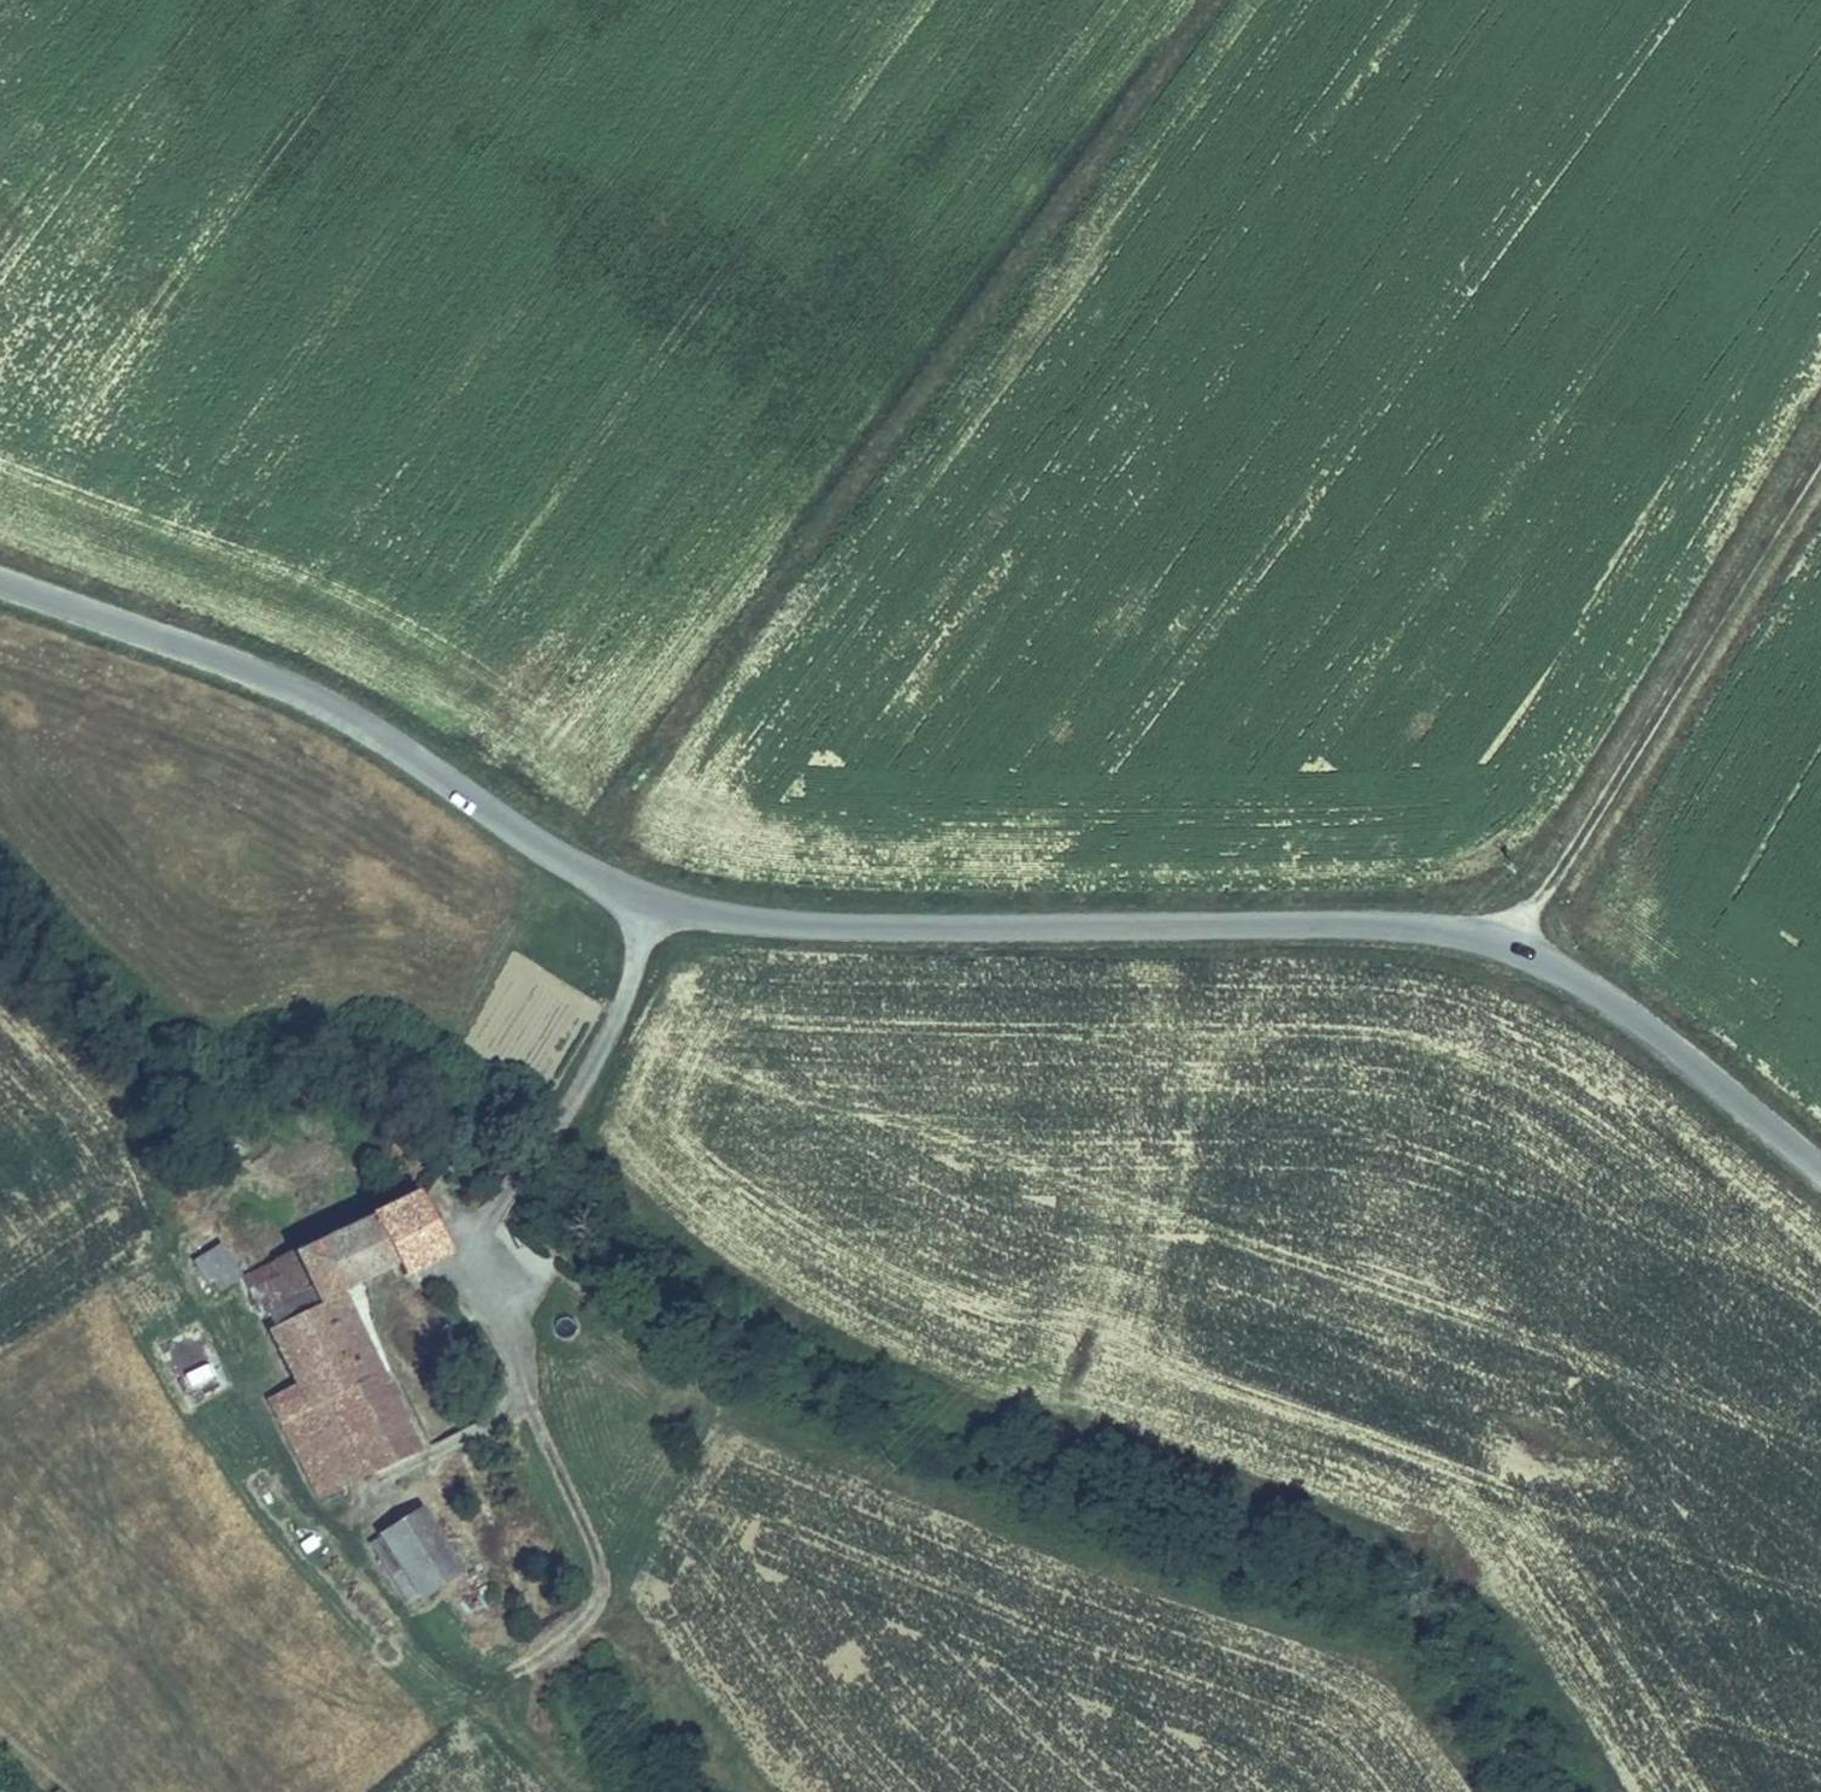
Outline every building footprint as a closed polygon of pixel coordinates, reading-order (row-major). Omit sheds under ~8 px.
[(297,1384),(270,1397),(272,1401),(322,1503),(344,1492),(340,1483),(318,1438),(387,1392),(337,1292),(393,1267),(401,1277),(445,1254),(416,1194),(274,1262),(280,1277),(263,1286),(281,1322),(270,1331),(297,1384)] [(238,1281),(219,1248),(195,1263),(213,1296),(238,1281)] [(414,1447),(387,1392),(318,1438),(340,1483),(414,1447)] [(459,1571),(478,1559),(440,1497),(422,1509),(459,1571)] [(419,1596),(459,1571),(422,1509),(383,1536),(419,1596)]
